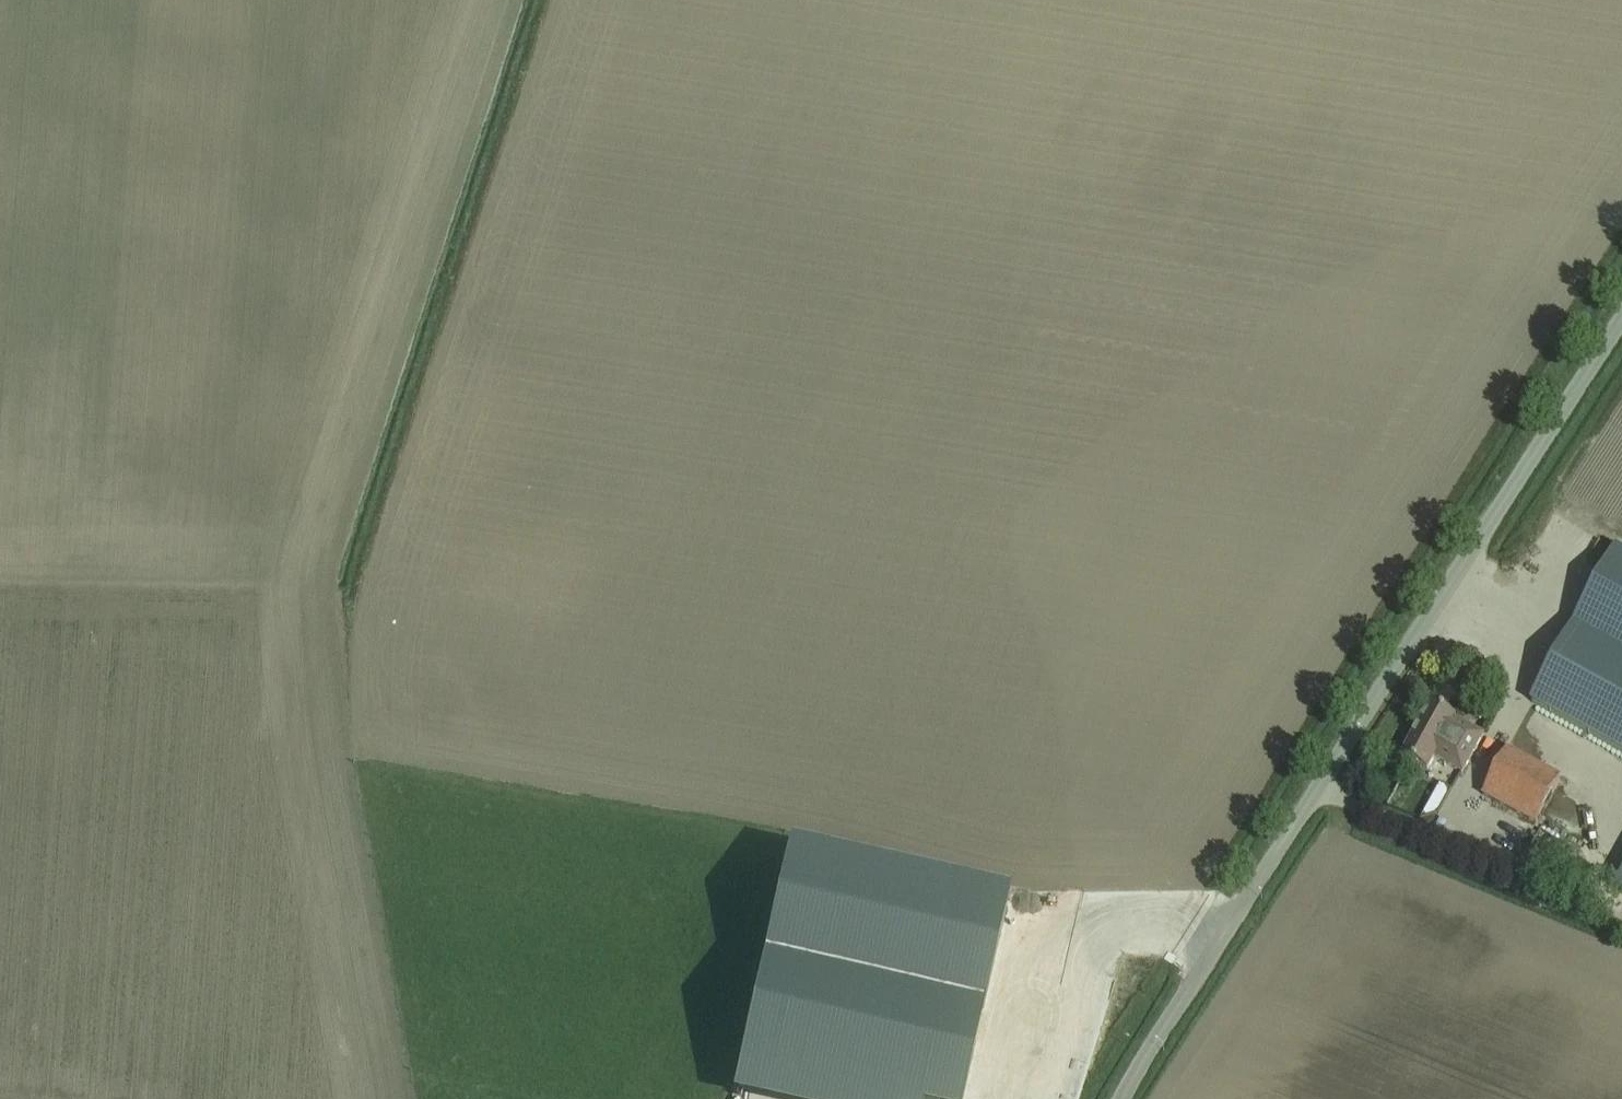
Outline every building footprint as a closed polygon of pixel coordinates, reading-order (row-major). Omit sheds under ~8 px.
[(1616,548),(1532,703),(1621,753),(1621,551),(1616,548)] [(1431,703),(1419,725),(1402,756),(1426,770),(1434,756),(1461,772),(1483,733),(1431,703)] [(1507,748),(1482,795),(1535,824),(1558,783),(1561,777),(1507,748)] [(740,1065),(889,1098),(964,1098),(985,1006),(1010,898),(789,847),(740,1065)] [(1613,893),(1621,898),(1621,877),(1613,893)]
